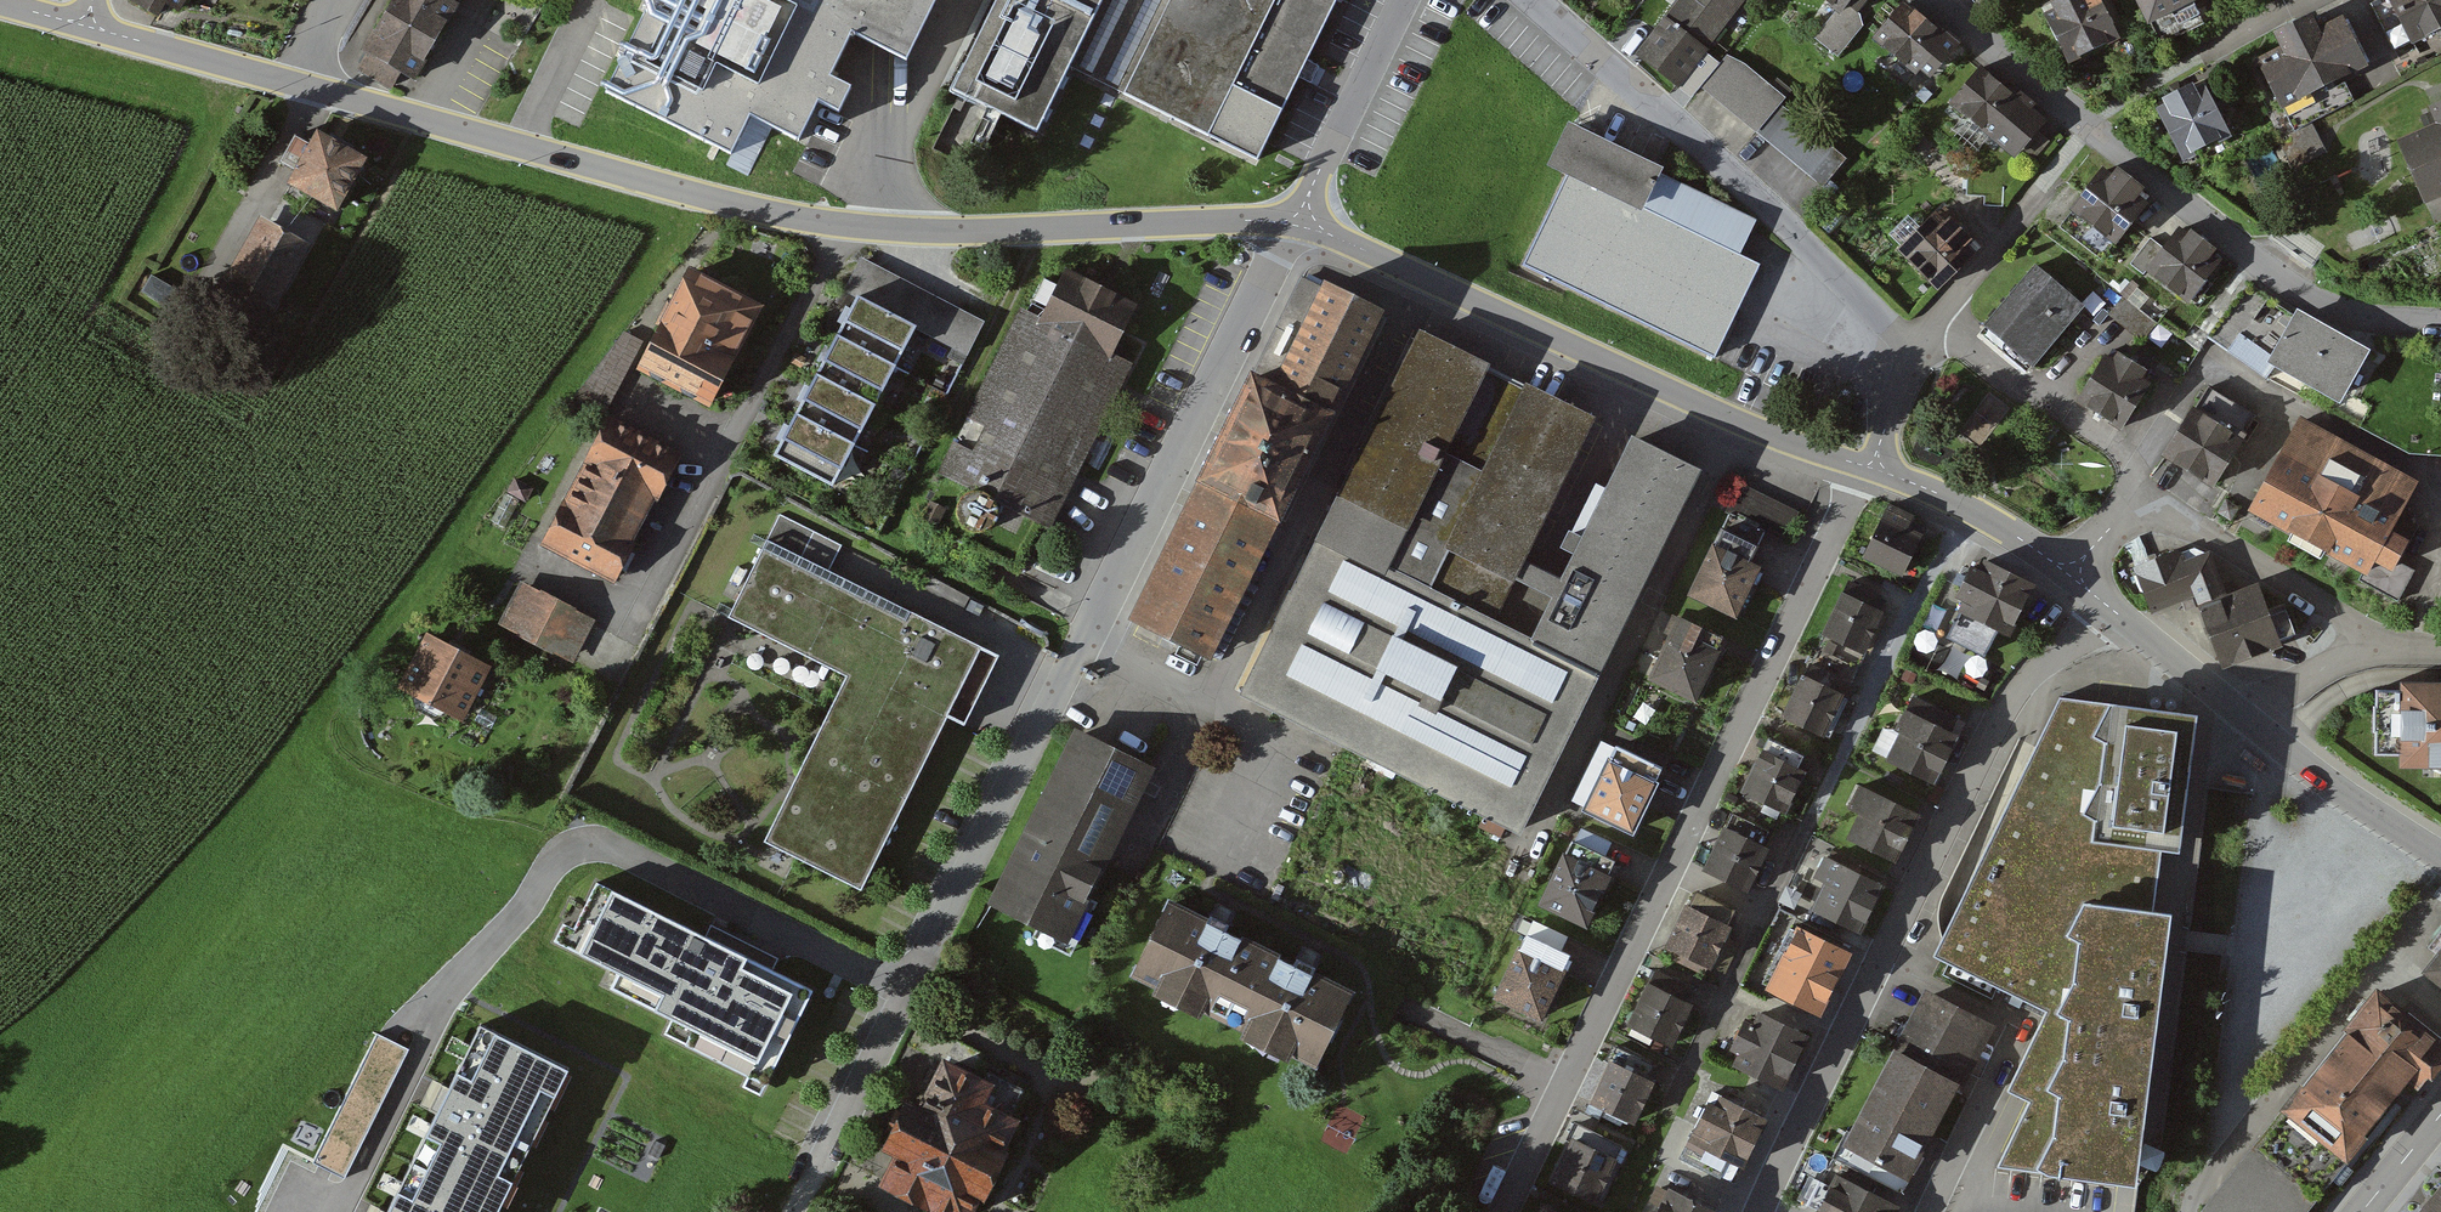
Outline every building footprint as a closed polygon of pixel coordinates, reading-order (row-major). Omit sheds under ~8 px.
[(127,0),(160,18),(166,7),(182,15),(190,0),(127,0)] [(365,50),(371,54),(361,72),(392,90),(402,72),(418,81),(465,0),(394,0),(365,50)] [(605,96),(746,176),(773,125),(804,139),(822,101),(840,111),(851,89),(832,79),(849,42),(888,60),(916,13),(889,0),(650,0),(605,96)] [(916,13),(923,0),(889,0),(916,13)] [(951,95),(1042,139),(1073,77),(1258,167),(1305,72),(1340,0),(997,0),(951,95)] [(1747,0),(1678,0),(1636,53),(1680,87),(1749,1),(1747,0)] [(1841,14),(1821,39),(1841,55),(1864,27),(1862,13),(1873,0),(1824,0),(1841,14)] [(2101,0),(2067,0),(2042,13),(2068,64),(2120,37),(2101,0)] [(2197,0),(2135,0),(2158,46),(2207,21),(2197,0)] [(2415,44),(2440,30),(2440,0),(2393,0),(2415,44)] [(1952,43),(1906,7),(1877,44),(1922,80),(1952,43)] [(2373,69),(2347,20),(2322,33),(2315,20),(2278,39),(2285,53),(2258,67),(2283,115),(2373,69)] [(1728,58),(1702,88),(1730,112),(1789,163),(1821,190),(1845,163),(1781,106),(1785,101),(1744,67),(1728,58)] [(2060,132),(1983,71),(1954,107),(2030,168),(2060,132)] [(2232,136),(2206,86),(2156,112),(2182,161),(2232,136)] [(2424,202),(2440,195),(2440,99),(2427,105),(2435,121),(2396,138),(2424,202)] [(1665,181),(1569,134),(1549,175),(1569,184),(1528,270),(1714,359),(1759,266),(1741,257),(1649,213),(1664,182),(1665,181)] [(367,164),(317,137),(289,188),(338,215),(367,164)] [(2059,227),(2100,260),(2148,200),(2139,193),(2145,186),(2118,165),(2112,172),(2103,164),(2068,207),(2072,210),(2059,227)] [(1756,226),(1664,182),(1649,213),(1741,257),(1748,243),(1756,226)] [(325,234),(280,205),(238,271),(283,300),(325,234)] [(1978,251),(1939,215),(1902,254),(1940,289),(1941,290),(1978,251)] [(2226,264),(2182,231),(2166,253),(2151,242),(2132,267),(2192,311),(2226,264)] [(981,316),(861,255),(844,289),(964,350),(981,316)] [(2084,311),(2037,270),(1986,328),(2033,370),(2084,311)] [(708,410),(760,309),(690,273),(638,374),(708,410)] [(1134,307),(1068,273),(1044,318),(1023,308),(936,476),(1050,535),(1124,391),(1136,368),(1110,355),(1134,307)] [(1382,313),(1302,273),(1133,618),(1190,646),(1210,656),(1382,313)] [(2140,324),(2157,309),(2132,279),(2115,293),(2140,324)] [(179,295),(157,280),(147,294),(169,309),(179,295)] [(915,330),(858,300),(775,458),(832,488),(915,330)] [(2297,307),(2267,360),(2340,401),(2370,348),(2297,307)] [(1531,552),(1597,418),(1421,331),(1241,696),(1521,834),(1700,472),(1633,440),(1563,581),(1526,563),(1531,552)] [(2153,382),(2109,355),(2076,407),(2121,434),(2153,382)] [(2246,443),(2195,411),(2167,456),(2218,488),(2246,443)] [(2418,484),(2301,420),(2247,516),(2383,591),(2410,543),(2392,533),(2409,501),(2418,484)] [(678,465),(606,427),(542,548),(614,586),(678,465)] [(1770,497),(1740,482),(1726,511),(1783,539),(1797,509),(1770,497)] [(518,500),(506,493),(491,519),(504,526),(518,500)] [(1766,535),(1729,517),(1689,599),(1735,621),(1762,568),(1752,563),(1766,535)] [(1922,536),(1884,518),(1864,561),(1902,579),(1922,536)] [(998,658),(767,545),(730,621),(848,678),(765,846),(862,894),(949,716),(966,724),(998,658)] [(2224,590),(2214,559),(2187,568),(2182,555),(2138,570),(2154,614),(2197,599),(2224,590)] [(2031,585),(1974,557),(1953,600),(1962,604),(1946,636),(1983,653),(1995,628),(2007,634),(2031,585)] [(2224,590),(2197,599),(2221,667),(2236,662),(2251,655),(2279,644),(2255,579),(2224,590)] [(595,625),(524,588),(502,630),(573,667),(595,625)] [(1881,614),(1844,599),(1827,638),(1864,654),(1881,614)] [(1725,642),(1678,620),(1648,682),(1695,705),(1725,642)] [(491,672),(428,638),(400,689),(463,723),(491,672)] [(1842,696),(1803,679),(1786,718),(1824,735),(1842,696)] [(2375,691),(2376,756),(2401,755),(2401,769),(2440,769),(2440,689),(2375,691)] [(2203,712),(2057,693),(1928,958),(2046,1011),(2008,1091),(2028,1104),(1998,1165),(2103,1182),(2118,1184),(2132,1183),(2203,712)] [(1956,737),(1911,714),(1888,758),(1934,781),(1956,737)] [(1074,726),(987,903),(1069,943),(1156,766),(1074,726)] [(1662,770),(1618,749),(1588,810),(1632,831),(1662,770)] [(1804,775),(1763,757),(1744,798),(1785,816),(1804,775)] [(1918,817),(1867,792),(1844,838),(1895,863),(1918,817)] [(1725,830),(1705,875),(1748,895),(1769,850),(1725,830)] [(1618,865),(1572,843),(1542,905),(1587,927),(1618,865)] [(1811,910),(1861,934),(1885,885),(1824,855),(1814,875),(1825,881),(1811,910)] [(818,995),(595,884),(562,950),(616,976),(608,991),(673,1023),(665,1038),(747,1078),(741,1089),(765,1101),(818,995)] [(1689,905),(1729,924),(1736,909),(1696,890),(1689,905)] [(1130,974),(1154,986),(1151,993),(1200,1017),(1203,1011),(1223,1020),(1261,944),(1220,924),(1169,898),(1130,974)] [(1685,903),(1663,947),(1711,970),(1733,926),(1729,924),(1689,905),(1685,903)] [(1765,988),(1821,1016),(1852,952),(1797,924),(1795,929),(1789,926),(1777,950),(1783,953),(1765,988)] [(1353,990),(1261,944),(1223,1020),(1243,1031),(1240,1037),(1288,1061),(1291,1055),(1315,1067),(1353,990)] [(1569,974),(1519,950),(1495,999),(1545,1024),(1569,974)] [(2426,973),(2440,984),(2440,953),(2426,973)] [(1692,1005),(1650,984),(1628,1027),(1670,1048),(1692,1005)] [(2377,994),(2200,1211),(2313,1211),(2440,1055),(2440,1046),(2377,994)] [(1989,1030),(1924,996),(1841,1152),(1905,1186),(1989,1030)] [(1806,1035),(1758,1012),(1733,1063),(1782,1086),(1806,1035)] [(480,1027),(385,1211),(498,1211),(569,1072),(480,1027)] [(409,1049),(377,1033),(313,1161),(346,1177),(409,1049)] [(943,1060),(917,1110),(905,1103),(881,1149),(894,1156),(879,1187),(929,1211),(971,1211),(1017,1121),(984,1104),(994,1085),(943,1060)] [(1652,1083),(1610,1063),(1591,1103),(1634,1123),(1652,1083)] [(1763,1120),(1714,1096),(1692,1142),(1742,1165),(1763,1120)] [(1550,1182),(1596,1204),(1618,1159),(1616,1158),(1622,1145),(1574,1121),(1565,1139),(1570,1141),(1550,1182)] [(1836,1178),(1820,1211),(1900,1211),(1902,1209),(1836,1178)] [(1669,1189),(1658,1211),(1719,1211),(1669,1189)] [(2425,1211),(2440,1211),(2440,1193),(2425,1211)]
